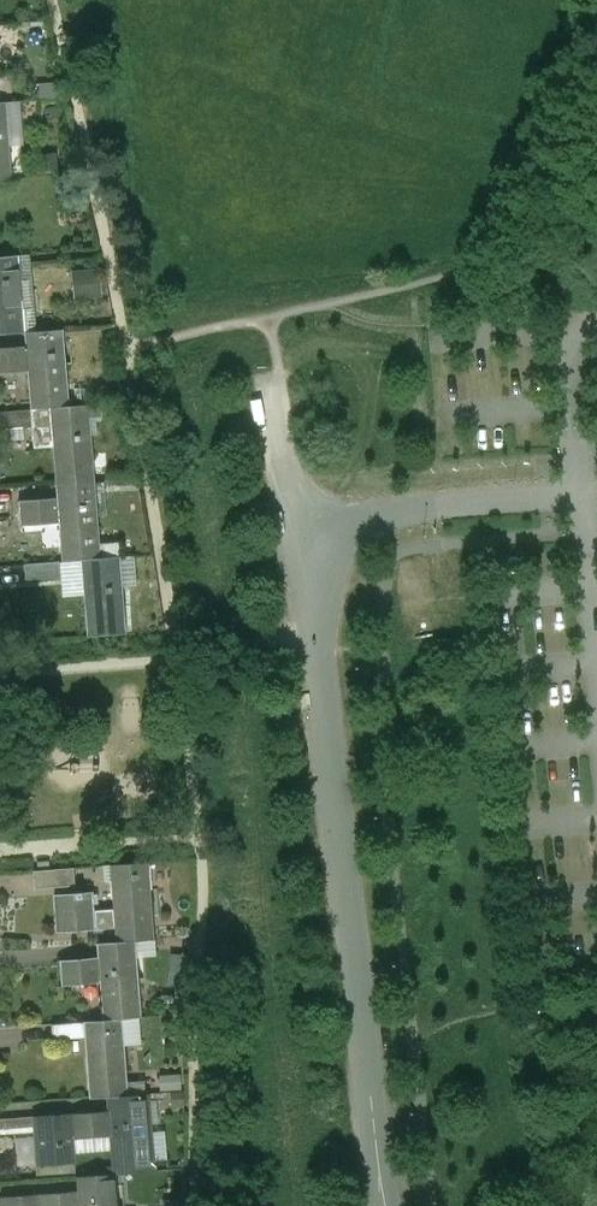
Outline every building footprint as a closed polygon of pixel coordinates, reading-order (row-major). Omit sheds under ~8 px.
[(14,180),(7,103),(0,103),(0,181),(14,180)] [(0,258),(0,335),(26,333),(24,310),(20,256),(0,258)] [(35,309),(24,310),(26,333),(37,332),(35,309)] [(26,333),(27,347),(0,349),(0,373),(29,371),(32,409),(52,408),(71,406),(65,330),(37,332),(26,333)] [(71,406),(52,408),(57,485),(96,482),(90,405),(71,406)] [(0,412),(0,428),(33,425),(32,409),(0,412)] [(96,482),(57,485),(58,499),(19,502),(21,526),(60,523),(63,562),(82,560),(102,559),(96,482)] [(102,559),(82,560),(88,638),(127,635),(121,557),(102,559)] [(150,863),(111,866),(115,909),(116,928),(117,943),(136,942),(156,940),(150,863)] [(74,869),(34,873),(35,888),(76,885),(74,869)] [(93,891),(55,894),(59,933),(116,928),(115,909),(95,910),(93,891)] [(117,943),(98,945),(99,959),(61,962),(63,987),(101,984),(104,1022),(123,1021),(143,1019),(136,942),(117,943)] [(104,1022),(85,1024),(91,1100),(109,1098),(129,1097),(123,1021),(104,1022)] [(129,1097),(109,1098),(110,1112),(72,1115),(74,1140),(113,1136),(116,1175),(154,1172),(147,1095),(129,1097)] [(72,1115),(33,1118),(37,1167),(76,1164),(74,1140),(72,1115)] [(77,1178),(78,1192),(40,1195),(41,1205),(118,1205),(116,1175),(77,1178)] [(2,1198),(3,1205),(41,1205),(40,1195),(2,1198)]
